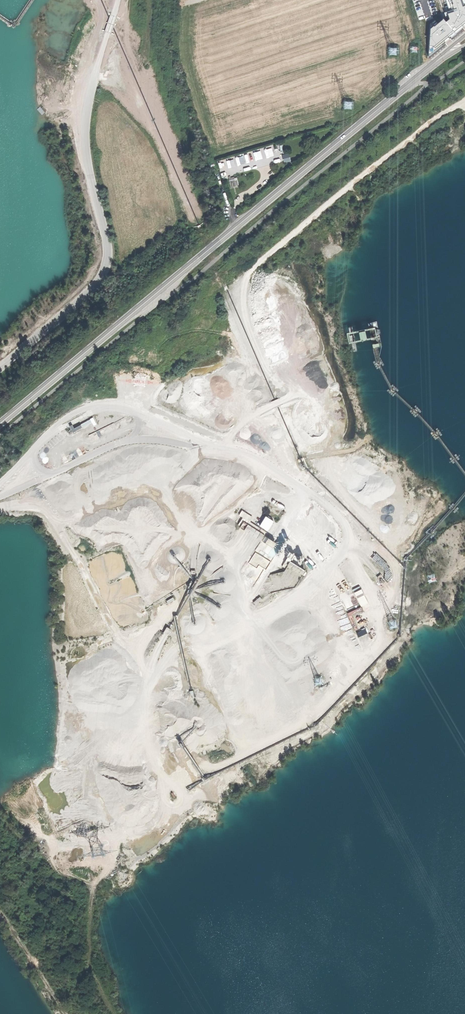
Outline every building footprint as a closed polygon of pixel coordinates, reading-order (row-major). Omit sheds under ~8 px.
[(454,1),(445,5),(447,10),(456,7),(454,1)] [(438,26),(438,25),(432,10),(429,3),(425,4),(426,6),(416,10),(425,36),(438,26)] [(447,10),(451,20),(464,15),(464,10),(463,4),(456,7),(447,10)] [(432,10),(438,25),(444,22),(451,20),(447,10),(445,5),(432,10)] [(229,158),(230,160),(218,162),(219,168),(248,162),(246,154),(229,158)] [(231,187),(239,184),(237,177),(229,180),(231,187)] [(74,427),(72,423),(68,425),(71,433),(92,422),(90,419),(74,427)] [(239,515),(243,518),(250,522),(253,517),(242,511),(239,515)] [(260,526),(268,531),(274,521),(266,516),(260,526)] [(243,518),(239,525),(262,539),(256,550),(259,552),(261,549),(263,550),(267,544),(270,539),(265,536),(267,533),(250,522),(243,518)] [(277,543),(270,539),(267,544),(273,548),(277,543)] [(292,559),(293,560),(296,556),(290,552),(287,556),(288,557),(292,559)] [(290,562),(292,559),(288,557),(282,566),(287,569),(305,575),(306,572),(290,562)] [(351,589),(359,606),(368,602),(361,585),(351,589)] [(254,603),(256,605),(263,599),(260,597),(254,603)]
